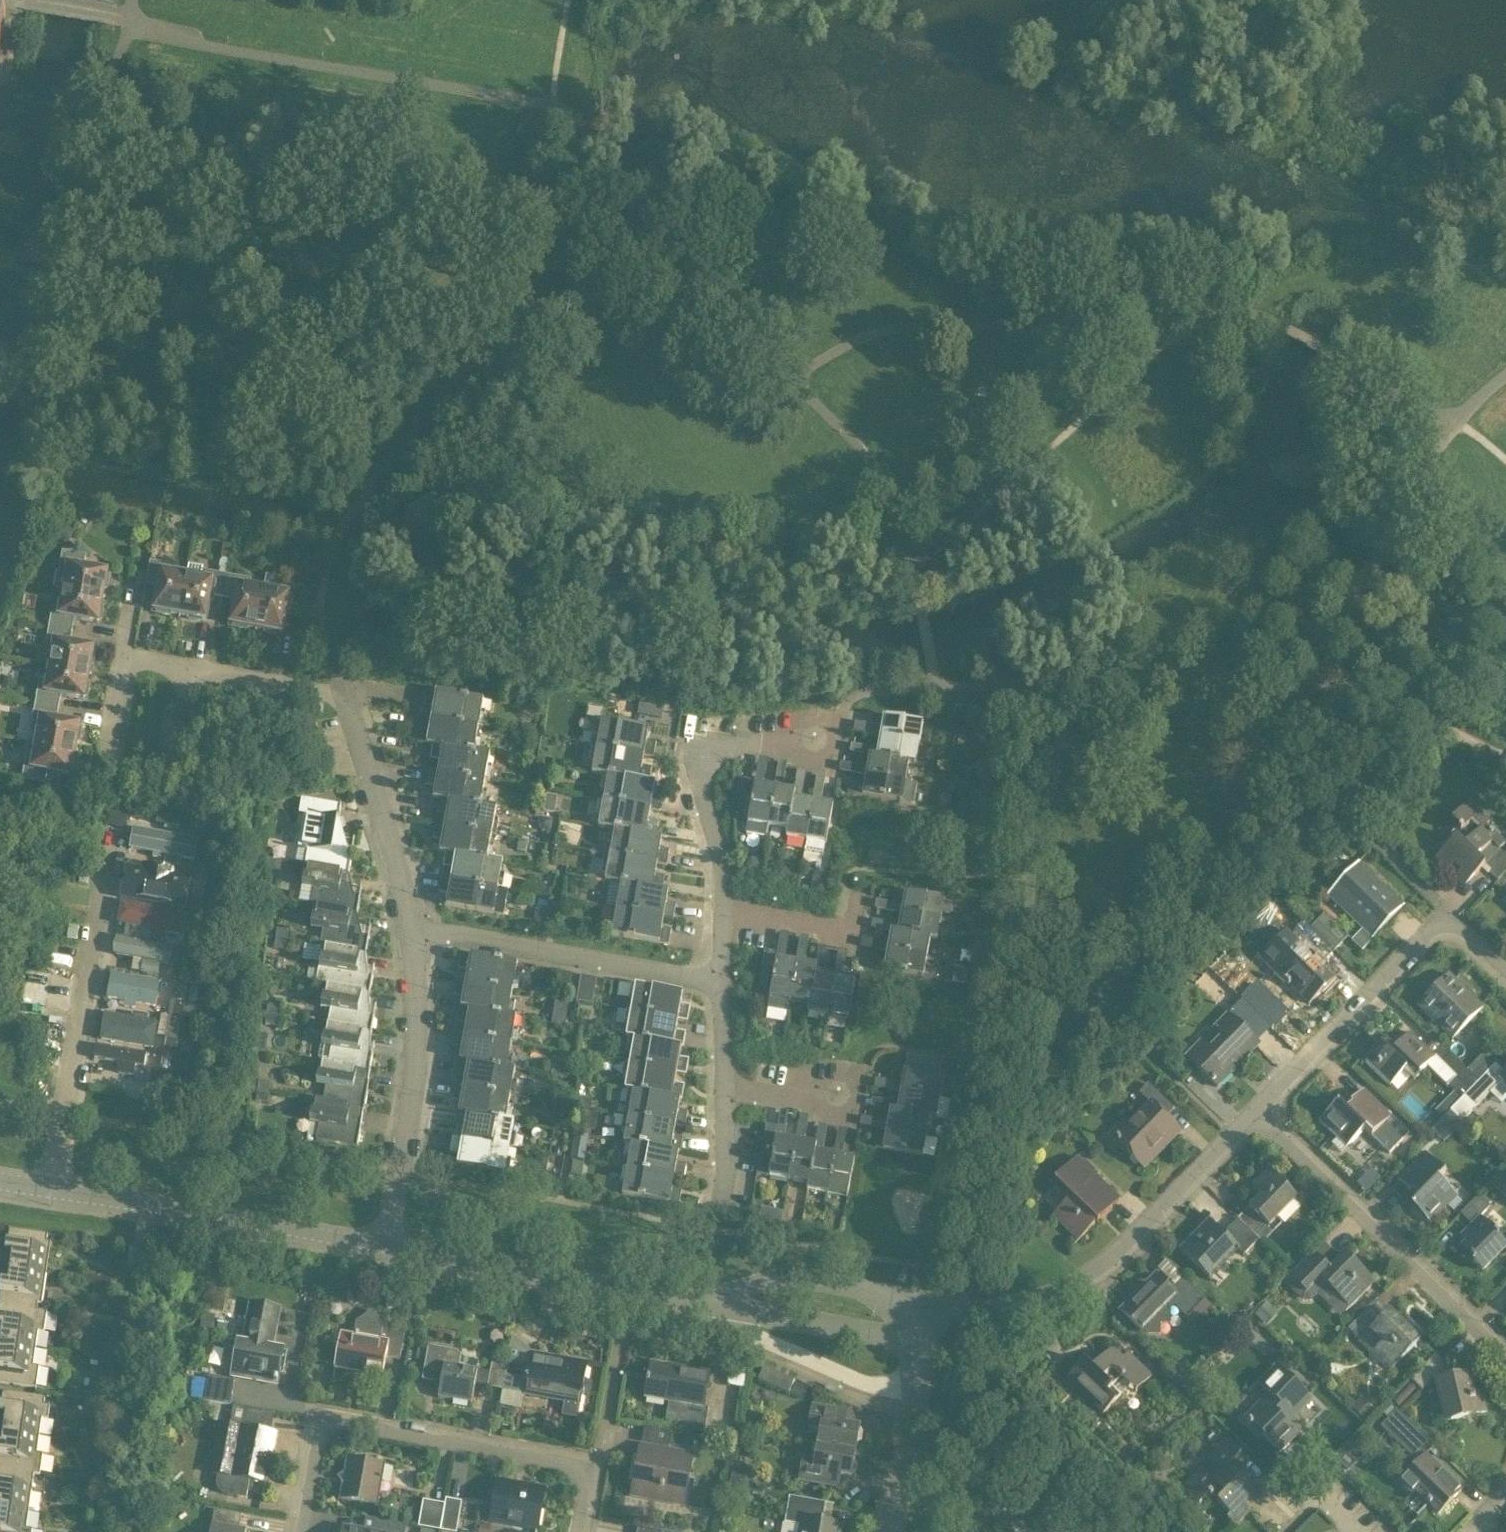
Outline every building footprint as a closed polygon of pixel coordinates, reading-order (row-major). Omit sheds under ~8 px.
[(75,532),(66,527),(65,526),(58,536),(59,537),(68,542),(75,532)] [(56,589),(64,591),(103,598),(108,572),(84,568),(86,555),(63,551),(56,589)] [(180,615),(187,576),(173,574),(175,566),(150,561),(146,585),(159,587),(154,611),(180,615)] [(180,615),(206,620),(210,596),(222,599),(227,575),(202,571),(203,569),(189,566),(187,576),(180,615)] [(227,575),(222,599),(235,601),(231,625),(256,629),(263,590),(250,587),(251,580),(227,575)] [(263,590),(256,629),(282,634),(286,610),(299,612),(303,589),(279,585),(277,592),(263,590)] [(49,628),(73,632),(75,619),(99,623),(103,598),(64,591),(61,604),(53,603),(49,628)] [(73,632),(49,628),(45,652),(53,653),(50,667),(89,674),(94,648),(70,644),(73,632)] [(40,680),(39,684),(35,704),(59,708),(61,695),(85,700),(89,674),(50,667),(48,681),(40,680)] [(426,691),(423,706),(433,708),(431,719),(479,727),(483,701),(426,691)] [(663,704),(641,700),(638,714),(661,719),(663,704)] [(59,708),(35,704),(31,728),(39,730),(36,743),(76,751),(80,725),(57,721),(59,708)] [(421,717),(419,731),(428,733),(427,744),(433,745),(474,752),(479,727),(431,719),(421,717)] [(923,724),(882,717),(880,730),(874,728),(872,738),(873,738),(873,737),(919,745),(923,724)] [(602,722),(598,748),(644,757),(654,759),(657,743),(646,741),(648,730),(602,722)] [(323,752),(314,723),(305,726),(314,755),(323,752)] [(536,726),(523,724),(521,733),(535,735),(536,726)] [(872,738),(869,758),(870,758),(870,757),(908,764),(916,765),(919,745),(873,737),(873,738),(872,738)] [(963,751),(965,738),(956,737),(954,749),(963,751)] [(76,751),(36,743),(29,742),(22,780),(45,785),(48,772),(71,776),(76,751)] [(433,745),(430,759),(439,761),(437,773),(486,781),(491,755),(474,752),(433,745)] [(598,748),(593,773),(607,776),(649,784),(652,769),(642,767),(644,757),(598,748)] [(858,775),(866,777),(905,784),(908,764),(870,757),(870,758),(869,758),(867,767),(860,766),(858,775)] [(428,771),(425,785),(435,787),(433,798),(438,799),(481,807),(486,781),(437,773),(428,771)] [(607,776),(603,802),(651,811),(660,813),(663,798),(654,796),(656,785),(649,784),(607,776)] [(902,803),(905,784),(866,777),(864,787),(856,786),(856,787),(849,785),(847,793),(902,803)] [(755,778),(746,834),(767,838),(769,828),(777,782),(755,778)] [(749,791),(751,781),(738,779),(736,789),(749,791)] [(784,783),(777,782),(769,828),(787,831),(786,838),(787,838),(788,831),(789,832),(796,792),(783,790),(784,783)] [(821,804),(822,797),(824,783),(816,782),(814,795),(815,796),(808,842),(826,845),(833,806),(821,804)] [(788,831),(787,838),(808,842),(815,796),(814,795),(796,792),(789,832),(788,831)] [(554,813),(557,797),(546,795),(544,811),(554,813)] [(306,866),(348,873),(348,872),(351,856),(348,855),(338,819),(341,806),(301,798),(298,814),(303,815),(297,848),(309,851),(306,866)] [(481,807),(438,799),(436,813),(445,815),(443,826),(492,835),(496,836),(499,820),(494,820),(496,809),(481,807)] [(603,802),(598,828),(614,830),(655,838),(658,823),(649,822),(651,811),(603,802)] [(1504,855),(1500,851),(1505,845),(1498,838),(1486,826),(1489,823),(1469,803),(1451,820),(1459,828),(1451,835),(1454,838),(1434,860),(1447,872),(1454,865),(1461,872),(1454,879),(1463,888),(1476,875),(1484,866),(1498,880),(1505,872),(1505,853),(1504,855)] [(537,826),(541,831),(549,833),(551,820),(538,818),(537,826)] [(128,822),(123,852),(188,864),(193,834),(128,822)] [(434,825),(431,839),(441,841),(439,852),(445,853),(487,860),(492,835),(443,826),(434,825)] [(614,830),(610,856),(657,865),(667,867),(669,851),(660,850),(662,839),(655,838),(614,830)] [(198,859),(195,874),(207,876),(208,871),(210,862),(214,840),(202,838),(198,859)] [(519,840),(517,850),(525,852),(527,842),(519,840)] [(445,853),(443,867),(452,869),(450,880),(499,889),(503,863),(487,860),(445,853)] [(610,856),(605,882),(611,883),(662,892),(665,877),(655,876),(657,865),(610,856)] [(267,869),(271,870),(279,871),(281,861),(268,859),(267,869)] [(1327,896),(1362,930),(1352,941),(1362,952),(1373,940),(1373,941),(1405,908),(1359,863),(1327,896)] [(313,908),(357,916),(357,915),(360,897),(354,896),(348,873),(306,866),(303,883),(315,885),(311,906),(313,907),(313,908)] [(174,909),(186,911),(187,911),(191,878),(129,870),(124,903),(174,909)] [(203,898),(207,876),(195,874),(191,895),(203,898)] [(814,877),(812,889),(824,891),(826,879),(814,877)] [(450,880),(440,879),(438,893),(448,895),(446,907),(503,917),(507,891),(499,889),(450,880)] [(611,883),(606,909),(616,910),(664,919),(673,921),(676,906),(666,904),(668,893),(662,892),(611,883)] [(543,899),(554,900),(555,891),(545,890),(543,899)] [(894,913),(941,922),(945,901),(905,894),(903,906),(896,905),(894,913)] [(124,908),(121,930),(176,938),(179,915),(124,908)] [(322,947),(366,955),(366,954),(369,938),(362,936),(357,916),(313,908),(311,923),(323,926),(320,945),(323,946),(322,947)] [(185,930),(182,945),(194,947),(197,933),(198,926),(201,911),(189,909),(185,930)] [(551,912),(539,910),(537,923),(549,925),(551,912)] [(616,910),(611,937),(668,947),(671,931),(662,929),(664,919),(616,910)] [(938,940),(941,922),(894,913),(891,931),(931,938),(931,939),(938,940)] [(1304,922),(1322,938),(1335,951),(1349,936),(1326,913),(1312,928),(1305,922),(1304,922)] [(1322,938),(1304,922),(1267,961),(1276,969),(1273,972),(1290,988),(1292,987),(1310,1005),(1335,979),(1307,953),(1322,938)] [(77,939),(79,927),(69,925),(68,938),(77,939)] [(277,929),(276,939),(288,941),(289,931),(277,929)] [(928,958),(931,939),(931,938),(891,931),(889,943),(882,942),(880,950),(928,958)] [(288,941),(276,939),(274,949),(286,950),(288,941)] [(118,941),(114,962),(171,972),(174,951),(162,949),(118,941)] [(191,968),(194,947),(182,945),(179,966),(191,968)] [(324,985),(370,994),(370,993),(373,977),(369,976),(366,955),(322,947),(319,964),(316,983),(324,984),(324,985)] [(827,949),(826,959),(844,960),(844,950),(827,949)] [(928,958),(880,950),(877,970),(924,978),(928,958)] [(798,955),(778,952),(768,1009),(787,1012),(789,1003),(790,1003),(798,956),(798,955)] [(462,954),(459,970),(469,972),(467,983),(514,991),(519,965),(462,954)] [(798,956),(790,1003),(809,1006),(808,1013),(809,1006),(810,1006),(817,966),(816,966),(804,964),(805,957),(798,955),(798,956)] [(184,979),(187,968),(178,966),(176,978),(184,979)] [(809,1006),(808,1013),(828,1016),(837,969),(836,969),(816,966),(817,966),(810,1006),(809,1006)] [(837,969),(828,1016),(848,1019),(855,980),(843,977),(844,970),(836,969),(837,969)] [(860,975),(859,986),(869,988),(871,976),(860,975)] [(582,976),(577,1002),(593,1005),(598,979),(582,976)] [(1449,976),(1418,1007),(1452,1040),(1483,1009),(1449,976)] [(113,980),(110,1004),(157,1011),(161,987),(113,980)] [(184,1004),(188,982),(176,980),(172,1001),(184,1004)] [(457,981),(454,995),(464,997),(462,1007),(509,1016),(514,991),(467,983),(457,981)] [(370,994),(324,985),(320,1003),(331,1004),(327,1025),(324,1024),(323,1025),(371,1034),(371,1033),(374,1015),(370,1015),(370,994)] [(637,986),(632,1013),(678,1021),(688,1023),(691,1008),(681,1006),(683,995),(637,986)] [(1243,1001),(1271,1028),(1285,1014),(1257,987),(1243,1001)] [(267,1015),(278,1016),(280,1007),(268,1005),(267,1015)] [(468,1023),(466,1034),(512,1043),(517,1017),(509,1016),(462,1007),(460,1007),(457,1022),(468,1023)] [(108,1012),(104,1036),(153,1045),(157,1021),(108,1012)] [(632,1013),(627,1038),(635,1040),(682,1049),(683,1049),(686,1034),(676,1032),(678,1021),(632,1013)] [(178,1039),(182,1018),(170,1015),(166,1037),(178,1039)] [(278,1016),(267,1015),(265,1025),(277,1026),(278,1016)] [(1202,1043),(1188,1058),(1219,1088),(1260,1045),(1229,1015),(1214,1030),(1223,1038),(1211,1051),(1202,1043)] [(552,1017),(550,1026),(564,1028),(565,1019),(552,1017)] [(319,1063),(369,1072),(372,1054),(369,1054),(371,1034),(323,1025),(321,1041),(318,1058),(322,1062),(319,1062),(319,1063)] [(456,1032),(453,1047),(463,1049),(461,1060),(507,1069),(512,1043),(466,1034),(456,1032)] [(1386,1040),(1365,1062),(1390,1086),(1405,1070),(1414,1079),(1428,1065),(1462,1098),(1462,1099),(1476,1085),(1464,1074),(1447,1057),(1441,1063),(1435,1057),(1410,1033),(1395,1049),(1386,1040)] [(265,1053),(268,1037),(257,1036),(255,1051),(265,1053)] [(635,1040),(630,1066),(677,1074),(686,1076),(689,1061),(680,1059),(682,1049),(635,1040)] [(1476,1085),(1478,1083),(1495,1065),(1501,1059),(1489,1048),(1467,1071),(1464,1074),(1476,1085)] [(148,1080),(152,1057),(100,1049),(96,1072),(148,1080)] [(172,1075),(176,1053),(163,1051),(160,1072),(171,1074),(172,1075)] [(894,1083),(893,1092),(900,1093),(940,1100),(944,1079),(940,1078),(942,1062),(907,1056),(904,1072),(902,1084),(894,1083)] [(458,1060),(456,1075),(466,1076),(464,1088),(511,1096),(516,1070),(507,1069),(461,1060),(458,1060)] [(369,1072),(319,1063),(316,1080),(325,1082),(322,1101),(313,1099),(312,1101),(363,1110),(363,1108),(365,1109),(367,1092),(366,1092),(369,1072)] [(564,1067),(554,1065),(552,1076),(563,1078),(564,1067)] [(1504,1074),(1495,1065),(1478,1083),(1462,1099),(1462,1098),(1450,1111),(1472,1132),(1478,1125),(1468,1115),(1494,1088),(1505,1100),(1505,1099),(1505,1072),(1504,1074)] [(630,1066),(626,1091),(629,1092),(680,1102),(681,1102),(684,1087),(675,1086),(677,1074),(630,1066)] [(171,1074),(160,1072),(158,1072),(156,1086),(169,1088),(171,1074)] [(591,1075),(580,1073),(579,1082),(589,1084),(591,1075)] [(259,1082),(258,1091),(269,1093),(271,1083),(259,1082)] [(885,1090),(893,1092),(894,1083),(887,1082),(885,1090)] [(1139,1094),(1150,1104),(1115,1141),(1145,1169),(1180,1133),(1166,1119),(1174,1110),(1148,1085),(1139,1094)] [(454,1086),(451,1100),(461,1102),(460,1113),(506,1121),(511,1096),(464,1088),(454,1086)] [(971,1091),(955,1088),(953,1101),(969,1103),(971,1091)] [(269,1093),(257,1091),(256,1101),(268,1103),(269,1093)] [(1319,1123),(1336,1140),(1331,1145),(1341,1154),(1349,1146),(1349,1147),(1365,1131),(1372,1138),(1389,1155),(1409,1135),(1392,1119),(1364,1091),(1344,1111),(1338,1105),(1319,1123)] [(629,1118),(675,1127),(685,1128),(688,1113),(678,1111),(680,1102),(629,1092),(626,1106),(631,1107),(629,1118)] [(563,1095),(553,1093),(551,1102),(561,1104),(563,1095)] [(937,1119),(940,1100),(900,1093),(898,1104),(891,1103),(890,1111),(931,1118),(937,1119)] [(363,1110),(312,1101),(309,1118),(319,1120),(315,1141),(358,1148),(361,1132),(359,1131),(363,1110)] [(592,1103),(582,1101),(580,1109),(590,1111),(592,1103)] [(890,1111),(891,1103),(883,1102),(882,1109),(890,1111)] [(878,1128),(886,1130),(926,1137),(929,1118),(931,1118),(890,1111),(888,1122),(880,1121),(878,1128)] [(457,1112),(454,1128),(465,1130),(463,1139),(510,1148),(515,1123),(506,1121),(460,1113),(457,1112)] [(580,1127),(594,1130),(597,1115),(583,1112),(580,1127)] [(629,1118),(624,1144),(628,1145),(679,1154),(680,1154),(683,1139),(673,1138),(675,1127),(629,1118)] [(778,1130),(776,1137),(764,1135),(757,1175),(790,1181),(798,1135),(797,1134),(778,1130)] [(884,1141),(876,1140),(875,1148),(922,1157),(926,1137),(886,1130),(884,1141)] [(805,1135),(797,1134),(798,1135),(790,1181),(808,1185),(807,1191),(808,1191),(809,1185),(810,1185),(817,1145),(816,1145),(817,1145),(804,1142),(805,1135)] [(453,1138),(450,1153),(460,1155),(458,1166),(505,1175),(510,1148),(463,1139),(453,1138)] [(585,1142),(574,1140),(572,1155),(582,1157),(585,1142)] [(836,1148),(844,1150),(845,1142),(837,1141),(836,1148)] [(628,1145),(625,1159),(630,1160),(628,1170),(674,1179),(684,1181),(687,1166),(677,1164),(679,1154),(628,1145)] [(809,1185),(808,1191),(828,1195),(837,1149),(835,1149),(836,1148),(835,1148),(833,1155),(822,1153),(824,1146),(817,1145),(816,1145),(817,1145),(810,1185),(809,1185)] [(844,1150),(836,1148),(835,1149),(837,1149),(828,1195),(847,1198),(854,1159),(843,1157),(844,1150)] [(1463,1204),(1454,1196),(1439,1181),(1446,1173),(1426,1154),(1398,1182),(1417,1201),(1411,1207),(1431,1226),(1448,1208),(1454,1213),(1463,1204)] [(1078,1158),(1055,1181),(1055,1182),(1071,1197),(1047,1222),(1048,1223),(1053,1218),(1077,1241),(1072,1246),(1073,1248),(1097,1223),(1098,1224),(1121,1200),(1078,1158)] [(573,1163),(570,1176),(582,1178),(584,1164),(573,1163)] [(623,1196),(623,1197),(679,1207),(682,1192),(672,1190),(674,1179),(628,1170),(623,1196)] [(1238,1220),(1259,1241),(1263,1245),(1282,1225),(1277,1221),(1297,1200),(1268,1172),(1252,1189),(1260,1197),(1238,1220)] [(1479,1197),(1461,1216),(1473,1228),(1463,1239),(1468,1244),(1462,1250),(1471,1259),(1469,1261),(1482,1273),(1505,1250),(1496,1241),(1498,1239),(1479,1221),(1491,1209),(1479,1197)] [(1259,1241),(1238,1220),(1223,1235),(1209,1221),(1179,1251),(1209,1281),(1238,1251),(1243,1256),(1259,1241)] [(10,1229),(8,1243),(7,1243),(5,1253),(2,1253),(0,1267),(46,1274),(51,1243),(47,1242),(48,1235),(10,1229)] [(1320,1280),(1350,1309),(1375,1283),(1345,1254),(1340,1259),(1336,1263),(1326,1253),(1320,1259),(1313,1252),(1288,1277),(1306,1294),(1320,1280)] [(46,1274),(0,1267),(0,1282),(1,1283),(0,1292),(0,1293),(1,1293),(0,1298),(0,1306),(47,1312),(37,1310),(38,1304),(42,1305),(46,1274)] [(1159,1324),(1167,1324),(1167,1332),(1181,1332),(1181,1330),(1190,1321),(1187,1318),(1205,1300),(1187,1282),(1175,1293),(1156,1274),(1147,1283),(1139,1283),(1139,1292),(1120,1311),(1144,1334),(1159,1334),(1159,1324)] [(138,1288),(127,1287),(126,1299),(137,1300),(138,1288)] [(1276,1311),(1266,1301),(1254,1314),(1264,1323),(1276,1311)] [(237,1343),(232,1377),(277,1385),(283,1351),(272,1349),(279,1310),(279,1309),(251,1304),(244,1345),(237,1343)] [(47,1312),(0,1306),(0,1344),(36,1349),(38,1332),(44,1332),(47,1312)] [(1359,1310),(1349,1320),(1354,1325),(1364,1315),(1359,1310)] [(404,1335),(380,1331),(382,1324),(372,1311),(357,1322),(354,1336),(341,1334),(335,1370),(382,1378),(386,1359),(400,1362),(404,1335)] [(412,1314),(402,1312),(400,1322),(411,1324),(412,1314)] [(1364,1315),(1349,1331),(1391,1373),(1421,1342),(1390,1312),(1376,1326),(1364,1315)] [(200,1329),(212,1331),(215,1317),(203,1315),(200,1329)] [(83,1318),(81,1328),(93,1329),(94,1320),(83,1318)] [(1227,1323),(1216,1335),(1224,1343),(1235,1331),(1227,1323)] [(36,1349),(0,1344),(0,1383),(36,1389),(39,1367),(33,1366),(36,1349)] [(428,1347),(422,1382),(441,1385),(438,1398),(472,1404),(477,1371),(458,1368),(461,1353),(428,1347)] [(1073,1391),(1076,1388),(1103,1414),(1121,1396),(1116,1391),(1124,1381),(1136,1393),(1152,1376),(1128,1353),(1123,1357),(1114,1348),(1093,1369),(1084,1361),(1064,1382),(1073,1391)] [(529,1367),(507,1364),(502,1392),(564,1403),(561,1416),(578,1419),(588,1364),(531,1354),(529,1367)] [(1411,1380),(1422,1391),(1432,1380),(1435,1383),(1442,1410),(1449,1408),(1452,1422),(1486,1413),(1482,1395),(1474,1397),(1469,1375),(1459,1378),(1435,1355),(1411,1380)] [(487,1389),(502,1392),(507,1364),(492,1361),(487,1389)] [(645,1398),(681,1405),(677,1428),(704,1432),(709,1408),(704,1407),(710,1373),(651,1363),(645,1398)] [(795,1381),(764,1367),(758,1380),(789,1393),(795,1381)] [(1269,1395),(1245,1419),(1280,1453),(1297,1434),(1285,1423),(1291,1417),(1293,1419),(1311,1400),(1277,1367),(1259,1385),(1269,1395)] [(189,1398),(204,1401),(230,1406),(235,1381),(209,1376),(208,1381),(193,1378),(189,1398)] [(586,1380),(584,1390),(591,1391),(592,1381),(586,1380)] [(791,1397),(802,1402),(807,1391),(796,1386),(791,1397)] [(39,1436),(42,1419),(48,1419),(50,1406),(44,1405),(45,1397),(3,1392),(1,1406),(0,1405),(0,1406),(0,1431),(39,1436)] [(1375,1411),(1360,1398),(1350,1408),(1365,1422),(1375,1411)] [(817,1446),(856,1452),(858,1441),(862,1440),(863,1432),(860,1430),(860,1426),(834,1422),(836,1410),(812,1406),(808,1428),(820,1430),(817,1446)] [(275,1415),(261,1413),(235,1408),(231,1427),(220,1425),(211,1473),(218,1475),(216,1483),(216,1485),(217,1488),(218,1490),(219,1492),(221,1493),(223,1495),(225,1496),(227,1496),(239,1499),(247,1501),(251,1481),(264,1484),(269,1458),(273,1458),(277,1436),(271,1435),(275,1415)] [(1400,1447),(1419,1465),(1400,1484),(1413,1496),(1416,1493),(1439,1515),(1462,1492),(1426,1457),(1435,1448),(1416,1430),(1400,1447)] [(39,1436),(0,1431),(0,1469),(40,1475),(43,1454),(37,1453),(39,1436)] [(669,1447),(692,1451),(695,1439),(671,1435),(669,1447)] [(1201,1469),(1181,1489),(1199,1507),(1207,1499),(1214,1507),(1218,1503),(1230,1515),(1226,1519),(1235,1527),(1251,1510),(1245,1505),(1253,1498),(1247,1492),(1255,1483),(1233,1462),(1241,1453),(1226,1438),(1208,1457),(1215,1464),(1206,1474),(1201,1469)] [(854,1462),(856,1452),(817,1446),(815,1462),(803,1459),(799,1480),(823,1484),(825,1472),(852,1476),(852,1473),(856,1472),(857,1464),(854,1462)] [(691,1456),(642,1447),(633,1495),(683,1504),(691,1456)] [(349,1457),(341,1501),(376,1507),(384,1464),(349,1457)] [(40,1475),(0,1469),(0,1507),(29,1511),(34,1474),(40,1475)] [(744,1490),(747,1476),(734,1473),(731,1487),(744,1490)] [(543,1493),(498,1485),(492,1520),(537,1528),(543,1493)] [(866,1492),(858,1501),(864,1506),(872,1496),(866,1492)] [(799,1531),(842,1531),(843,1526),(823,1522),(827,1504),(790,1497),(785,1524),(800,1527),(799,1531)] [(445,1504),(441,1531),(449,1531),(457,1531),(462,1502),(446,1499),(445,1504)] [(441,1531),(445,1504),(423,1501),(418,1527),(441,1531)] [(29,1511),(0,1507),(0,1531),(32,1531),(32,1530),(26,1529),(29,1511)] [(247,1531),(239,1530),(242,1515),(215,1511),(211,1531),(247,1531)] [(408,1526),(375,1520),(373,1531),(407,1531),(408,1526)] [(98,1526),(88,1524),(87,1531),(96,1531),(98,1526)]
